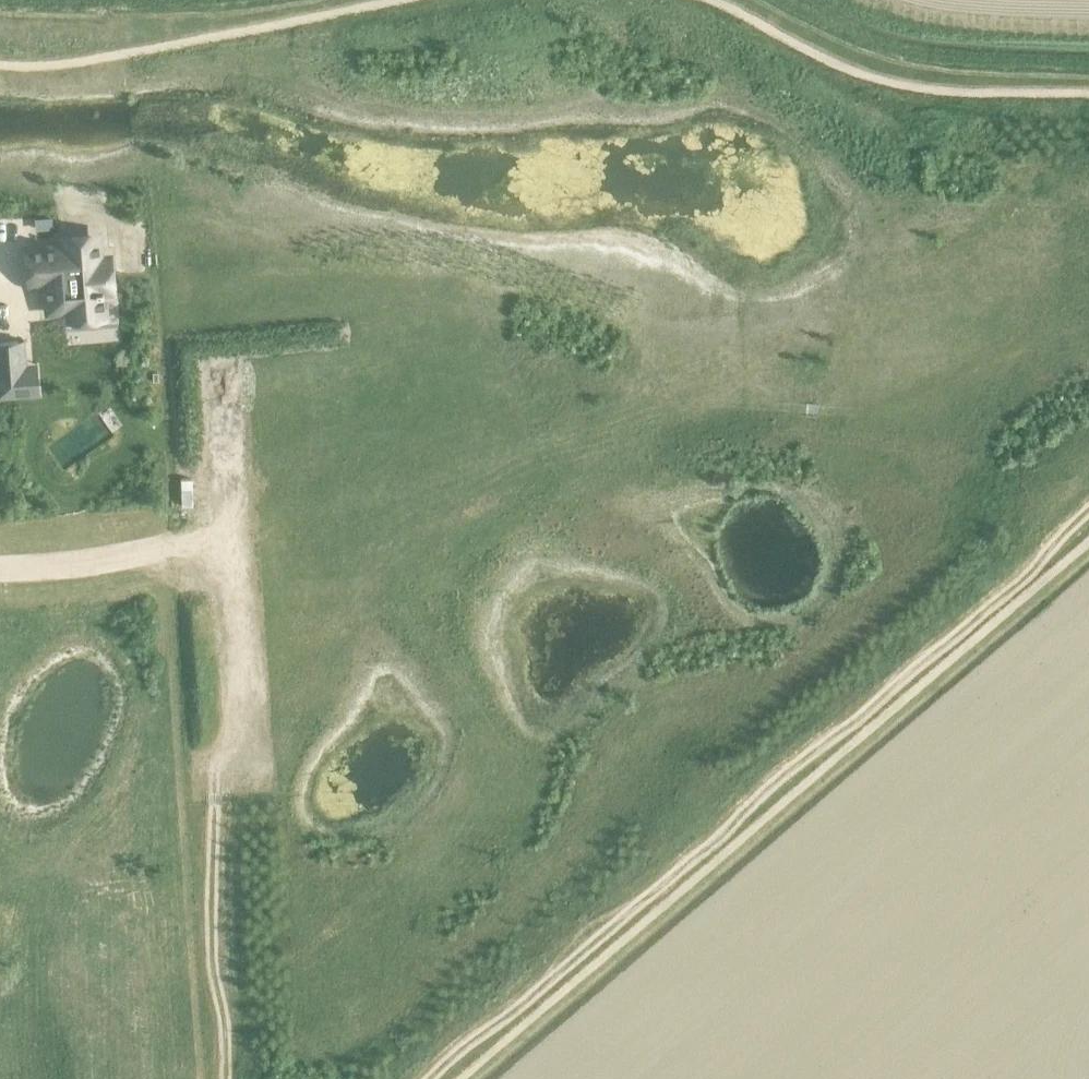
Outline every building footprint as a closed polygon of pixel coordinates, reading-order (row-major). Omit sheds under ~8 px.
[(50,219),(36,220),(37,232),(51,231),(50,219)] [(111,231),(21,241),(29,310),(119,301),(111,231)] [(0,343),(0,397),(27,395),(25,364),(23,341),(0,343)]
